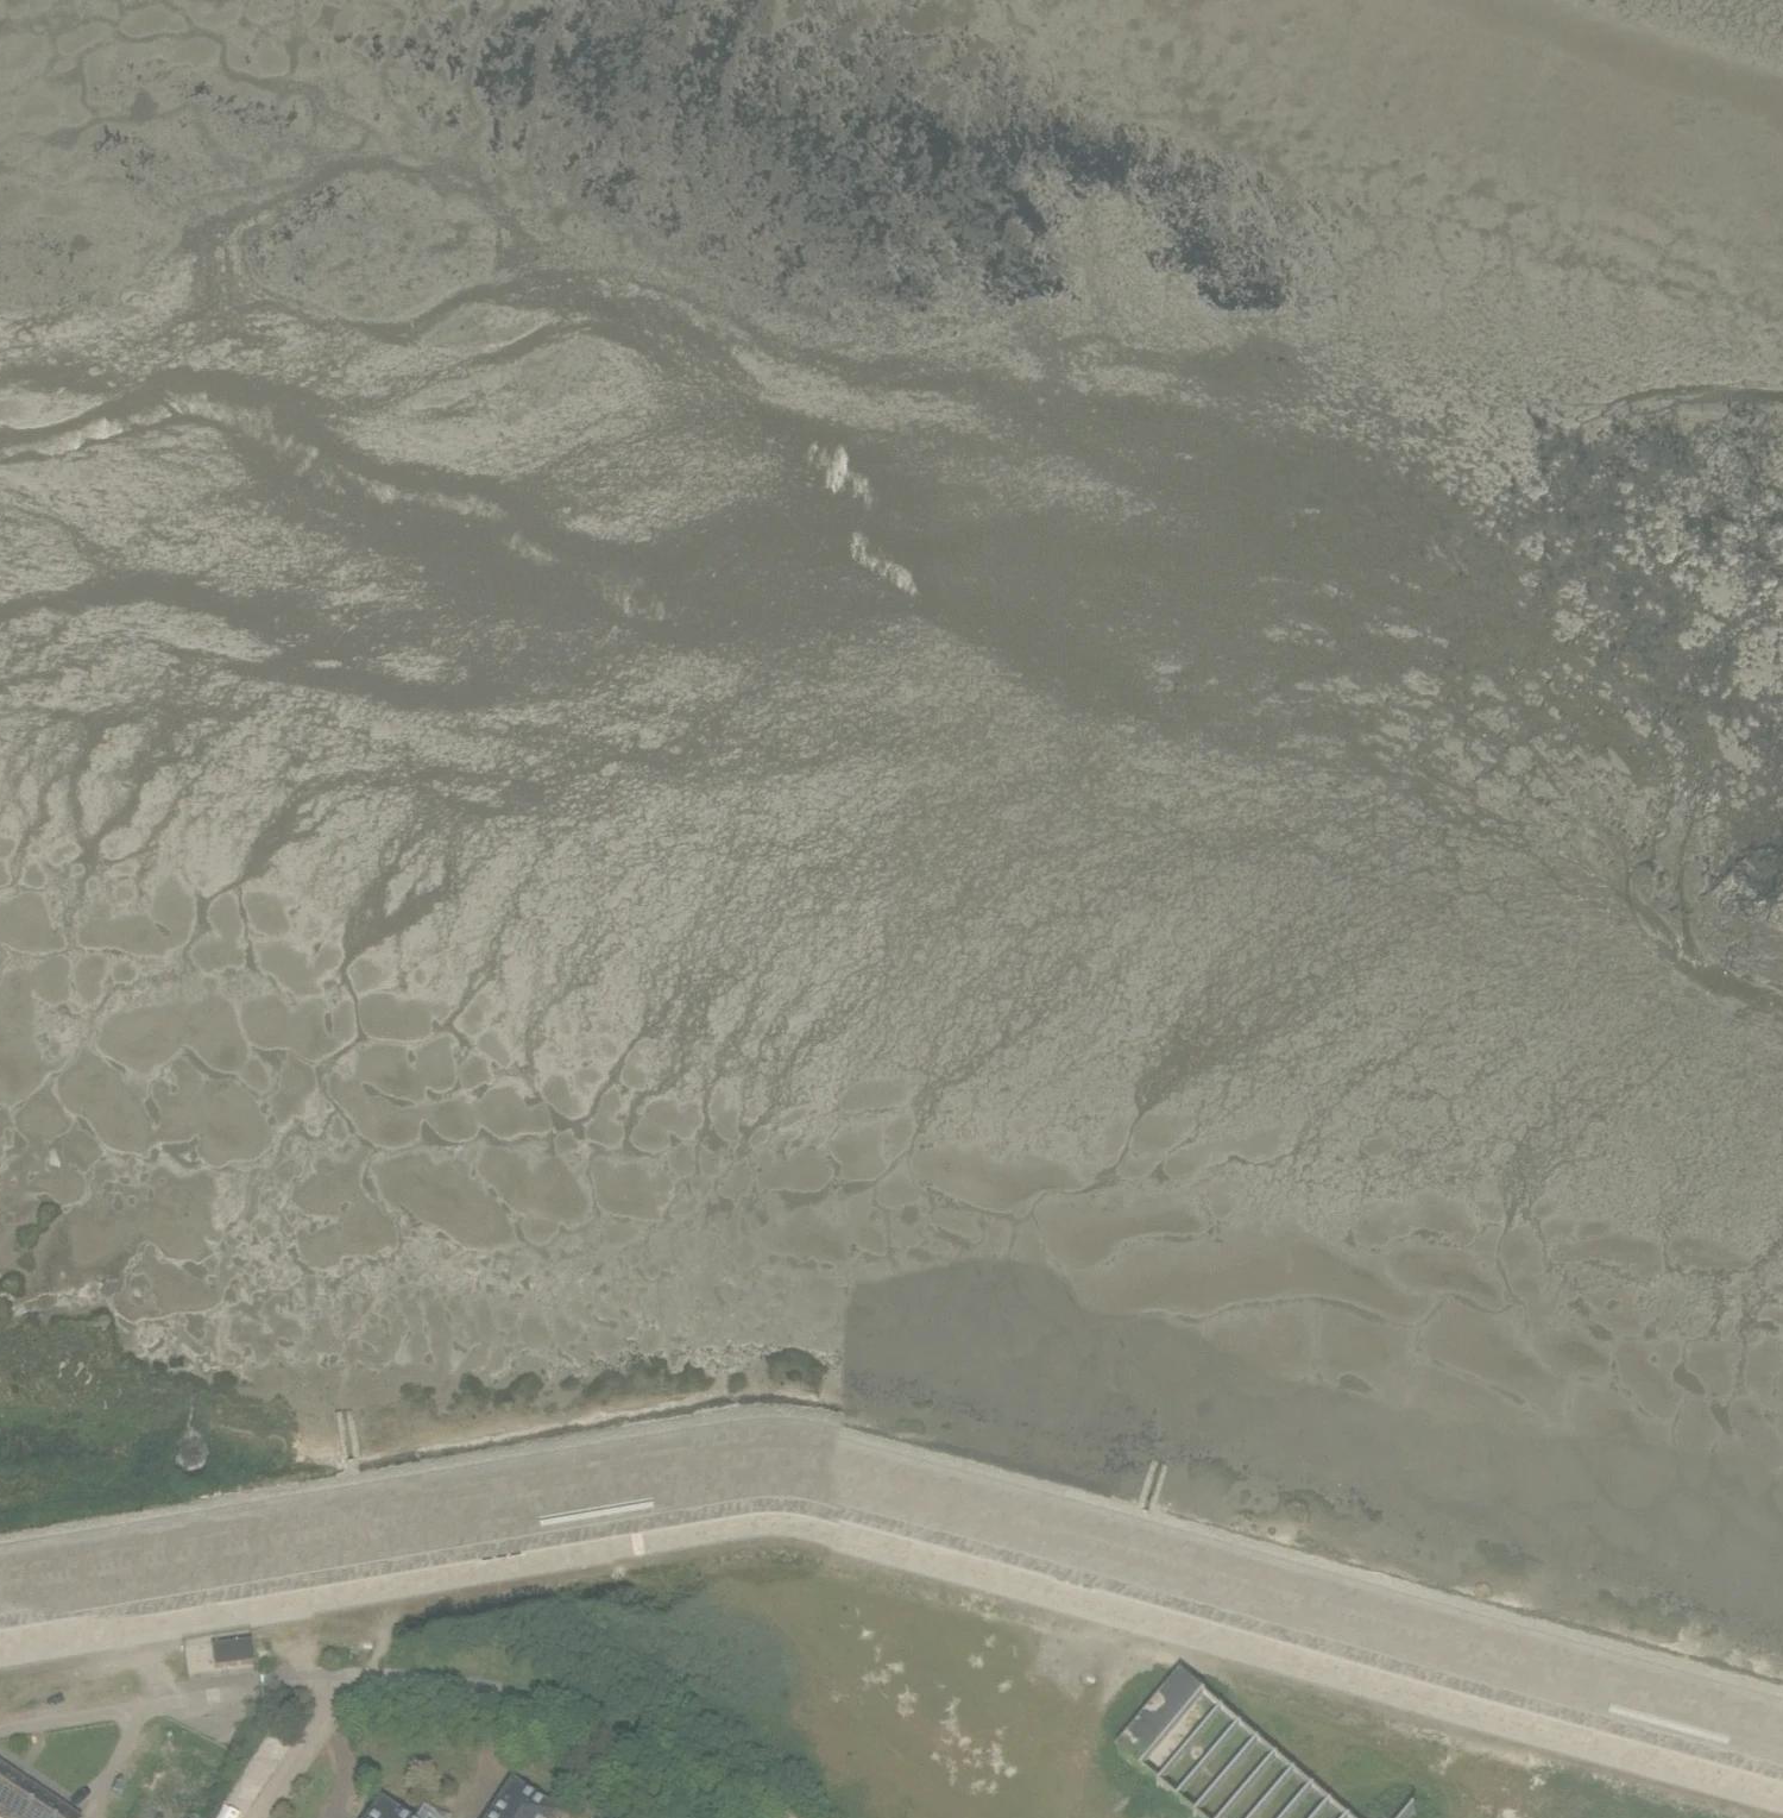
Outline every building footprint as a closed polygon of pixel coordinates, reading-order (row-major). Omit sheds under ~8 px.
[(217,1642),(219,1664),(256,1661),(254,1639),(217,1642)] [(1118,1744),(1141,1764),(1205,1691),(1182,1671),(1118,1744)] [(480,1817),(562,1817),(568,1809),(511,1771),(480,1817)] [(7,1817),(21,1817),(36,1792),(12,1779),(0,1772),(0,1814),(7,1817)] [(21,1817),(80,1817),(57,1804),(36,1792),(21,1817)] [(383,1793),(366,1817),(420,1817),(383,1793)]
